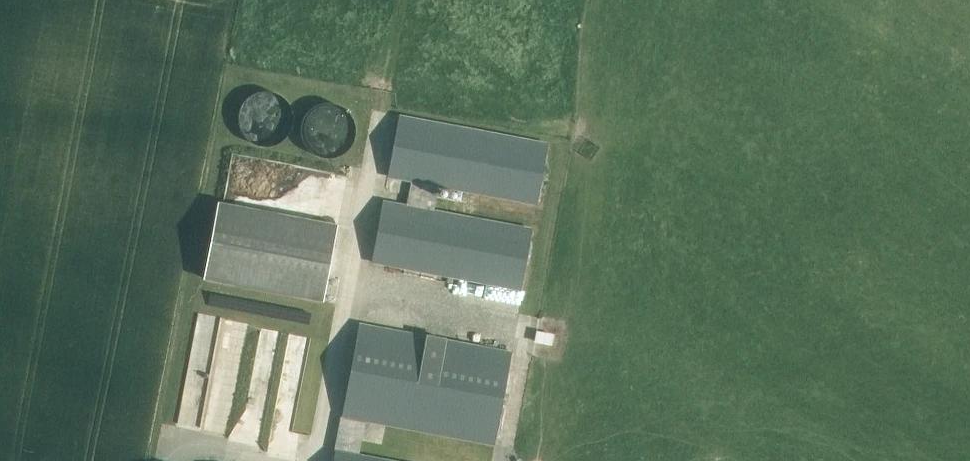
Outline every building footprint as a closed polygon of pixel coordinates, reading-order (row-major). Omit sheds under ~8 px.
[(293,128),(294,118),(293,108),(288,100),(280,93),(271,90),(261,90),(252,94),(245,100),(240,108),(238,118),(240,128),(245,136),(252,142),(261,146),(271,146),(280,142),(288,136),(293,128)] [(354,139),(356,130),(354,120),(350,112),(342,105),(333,102),(323,102),(314,105),(307,112),(302,120),(300,130),(302,139),(307,148),(314,154),(323,157),(333,157),(342,154),(350,148),(354,139)] [(385,201),(374,262),(523,289),(534,229),(435,210),(440,186),(539,205),(550,144),(401,116),(390,176),(411,180),(407,205),(385,201)] [(220,201),(205,279),(324,301),(338,224),(220,201)] [(467,304),(491,310),(494,299),(470,293),(467,304)] [(317,311),(318,301),(289,296),(288,306),(317,311)] [(511,351),(360,322),(339,450),(337,460),(398,460),(359,454),(366,421),(494,445),(511,351)]
